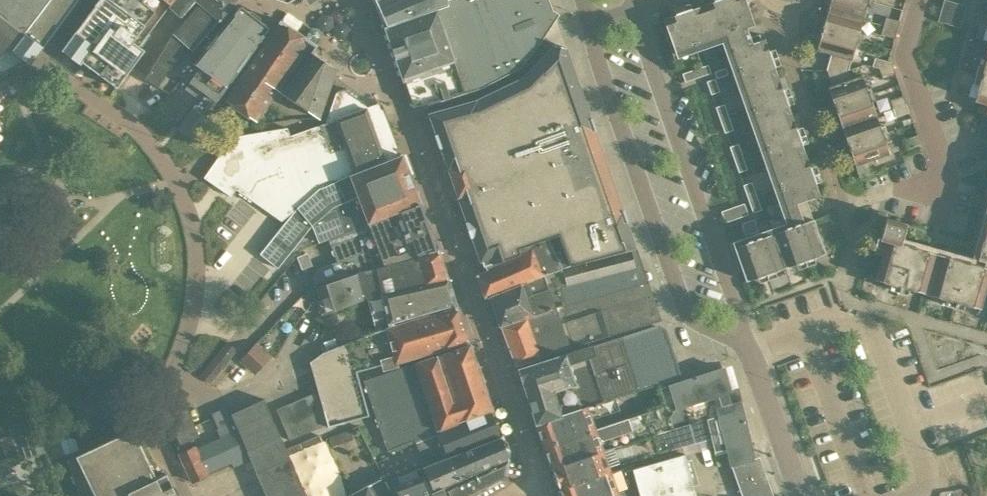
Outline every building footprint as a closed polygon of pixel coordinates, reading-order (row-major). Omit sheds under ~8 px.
[(7,18),(6,20),(9,23),(23,33),(22,33),(24,35),(51,0),(0,0),(0,13),(7,18)] [(42,47),(78,0),(51,0),(24,35),(21,39),(23,47),(36,42),(42,47)] [(61,50),(80,64),(82,62),(89,67),(117,88),(145,50),(139,46),(169,7),(169,6),(174,0),(103,0),(99,6),(96,3),(94,5),(95,5),(75,31),(66,43),(61,50)] [(201,3),(172,35),(146,79),(158,86),(184,44),(192,50),(219,19),(219,20),(236,0),(198,0),(201,3)] [(169,8),(180,18),(196,0),(175,0),(169,8)] [(390,24),(448,4),(447,1),(449,0),(379,0),(390,24)] [(390,25),(387,27),(388,31),(413,103),(419,106),(423,105),(423,106),(425,106),(426,105),(479,88),(495,80),(520,67),(545,34),(555,18),(558,14),(553,10),(549,0),(449,0),(447,1),(448,4),(449,6),(424,14),(390,25)] [(745,0),(719,0),(663,20),(675,54),(754,26),(745,0)] [(828,10),(863,20),(867,7),(870,8),(872,1),(867,0),(830,0),(828,10)] [(946,0),(942,0),(936,22),(959,28),(961,21),(965,5),(946,0)] [(191,81),(185,88),(200,98),(177,129),(197,142),(214,118),(207,114),(216,100),(271,24),(242,2),(184,76),(191,81)] [(824,25),(823,30),(861,40),(863,34),(860,33),(863,20),(828,10),(824,25)] [(1,63),(11,49),(22,33),(23,33),(9,23),(6,20),(7,18),(0,13),(0,62),(1,63)] [(886,17),(883,26),(897,29),(899,21),(886,17)] [(311,52),(311,53),(316,45),(281,22),(277,28),(227,102),(255,121),(276,89),(282,94),(311,52)] [(897,29),(883,26),(881,35),(894,39),(897,29)] [(822,36),(818,51),(831,54),(827,70),(849,71),(856,46),(859,47),(861,40),(823,30),(822,36)] [(743,41),(741,35),(726,40),(791,227),(760,238),(754,219),(741,223),(748,242),(733,248),(745,281),(823,254),(813,224),(808,210),(805,202),(818,197),(763,39),(760,41),(758,35),(743,41)] [(475,100),(430,115),(436,134),(435,134),(436,136),(439,135),(442,144),(439,145),(439,147),(440,147),(465,219),(464,220),(471,239),(472,238),(479,261),(481,260),(483,266),(485,266),(486,270),(520,254),(518,249),(558,235),(570,265),(578,262),(579,263),(579,264),(625,251),(635,247),(626,222),(627,222),(623,210),(622,210),(594,130),(595,130),(591,118),(590,118),(566,48),(566,47),(565,47),(554,44),(554,45),(522,77),(475,100)] [(336,69),(311,53),(311,52),(282,94),(314,115),(318,118),(330,87),(336,69)] [(974,100),(981,102),(979,111),(983,113),(986,114),(986,53),(974,100)] [(875,57),(872,66),(879,66),(891,62),(875,57)] [(879,66),(872,66),(877,81),(895,74),(891,62),(879,66)] [(708,64),(695,69),(698,78),(704,76),(711,73),(708,64)] [(726,67),(714,72),(716,77),(728,73),(726,67)] [(698,78),(695,69),(682,73),(684,81),(685,82),(698,78)] [(849,71),(827,70),(832,86),(828,87),(833,102),(835,108),(873,95),(871,88),(866,90),(862,76),(851,79),(849,71)] [(706,81),(711,95),(719,92),(715,78),(706,81)] [(232,197),(237,190),(243,194),(280,221),(300,206),(319,189),(351,174),(399,156),(390,131),(379,104),(344,89),(336,91),(326,123),(290,136),(287,128),(233,138),(204,177),(213,183),(232,197)] [(873,95),(835,108),(837,113),(842,127),(875,116),(871,102),(875,100),(873,95)] [(889,100),(893,110),(906,105),(903,95),(889,100)] [(715,107),(720,120),(728,117),(724,104),(715,107)] [(906,105),(893,110),(896,118),(909,113),(906,105)] [(977,137),(986,139),(986,114),(983,113),(977,137)] [(846,140),(848,147),(887,134),(883,125),(879,127),(875,116),(842,127),(846,140)] [(728,117),(720,120),(724,133),(733,130),(728,117)] [(887,134),(848,147),(850,152),(856,168),(889,156),(884,140),(888,139),(887,134)] [(903,140),(906,149),(920,144),(916,135),(903,140)] [(729,146),(734,159),(742,156),(738,143),(729,146)] [(313,226),(318,241),(419,203),(401,156),(399,157),(352,175),(333,184),(320,190),(299,208),(285,225),(261,255),(278,269),(311,228),(313,226)] [(742,156),(734,159),(738,172),(747,170),(742,156)] [(743,185),(748,199),(756,196),(752,182),(743,185)] [(756,196),(748,199),(753,213),(761,210),(756,196)] [(306,285),(308,290),(348,275),(375,268),(374,266),(383,264),(437,249),(419,203),(318,241),(319,242),(329,238),(336,261),(319,268),(306,285)] [(744,203),(733,207),(736,219),(748,215),(744,203)] [(736,219),(733,207),(721,211),(725,223),(736,219)] [(875,282),(922,295),(933,253),(902,244),(907,225),(886,220),(882,233),(873,230),(871,238),(877,239),(873,254),(882,257),(875,282)] [(978,261),(986,264),(986,228),(978,261)] [(483,271),(475,275),(485,298),(491,296),(549,273),(569,265),(567,262),(559,265),(547,240),(529,248),(530,250),(520,254),(486,270),(483,271)] [(321,314),(367,298),(367,297),(393,291),(394,289),(446,279),(438,251),(375,270),(375,268),(348,275),(308,290),(312,302),(317,300),(321,314)] [(549,273),(491,296),(502,326),(555,308),(555,310),(562,307),(648,282),(647,280),(628,286),(622,269),(630,267),(625,251),(579,264),(579,263),(569,266),(569,265),(549,273)] [(922,295),(956,305),(967,262),(933,253),(922,295)] [(956,305),(979,311),(986,286),(986,287),(986,264),(978,261),(977,265),(967,262),(956,305)] [(367,297),(367,298),(371,314),(386,310),(391,326),(454,307),(446,279),(394,289),(393,291),(367,297)] [(555,308),(502,326),(516,365),(661,321),(648,282),(562,307),(555,310),(555,308)] [(310,361),(318,391),(326,424),(327,426),(369,415),(357,372),(381,365),(382,367),(395,363),(468,341),(456,307),(454,308),(366,335),(323,352),(310,361)] [(533,420),(534,423),(615,397),(615,399),(679,377),(664,331),(658,328),(592,348),(592,346),(517,369),(533,420)] [(226,341),(199,376),(210,384),(237,350),(226,341)] [(272,355),(256,342),(239,361),(255,374),(272,355)] [(387,451),(414,441),(491,413),(490,410),(491,409),(469,344),(363,381),(379,428),(368,431),(375,451),(385,447),(387,451)] [(596,429),(543,446),(551,468),(628,441),(629,442),(673,429),(670,416),(676,409),(728,392),(721,369),(681,381),(668,385),(668,386),(658,388),(664,406),(595,429),(596,429)] [(534,423),(543,446),(596,429),(595,429),(592,419),(619,410),(615,399),(615,397),(534,423)] [(290,459),(285,447),(270,412),(264,399),(230,414),(250,459),(239,464),(247,482),(258,477),(267,495),(306,495),(290,459)] [(308,432),(294,401),(275,409),(289,440),(308,432)] [(173,418),(170,419),(180,441),(196,434),(193,427),(184,408),(183,409),(180,404),(169,409),(173,418)] [(234,467),(239,464),(250,459),(230,414),(226,406),(211,412),(213,418),(217,427),(215,428),(219,438),(197,448),(196,446),(180,453),(192,481),(208,474),(207,471),(231,461),(234,467)] [(742,411),(718,417),(726,450),(730,467),(732,466),(754,461),(742,411)] [(414,441),(424,466),(499,436),(491,413),(414,441)] [(718,417),(706,419),(716,452),(726,450),(718,417)] [(628,441),(551,468),(559,489),(611,470),(610,469),(638,460),(711,438),(714,452),(715,452),(716,452),(706,419),(673,429),(629,442),(628,441)] [(41,441),(34,421),(27,423),(30,433),(10,440),(18,461),(44,452),(41,441)] [(69,461),(82,495),(176,495),(165,472),(157,477),(134,429),(69,461)] [(329,437),(332,446),(353,438),(350,429),(329,437)] [(58,436),(41,441),(44,452),(47,460),(79,449),(74,438),(58,436)] [(443,488),(507,458),(499,436),(424,466),(432,492),(443,488)] [(561,495),(696,495),(684,454),(625,471),(624,467),(611,471),(611,470),(559,489),(561,495)] [(443,488),(446,495),(472,495),(500,480),(505,474),(505,473),(508,459),(507,458),(443,488)] [(754,461),(732,466),(743,495),(772,495),(763,471),(758,459),(754,461)] [(443,488),(432,492),(424,466),(422,467),(389,478),(395,495),(394,495),(446,495),(443,488)] [(310,475),(300,479),(307,495),(319,495),(310,475)] [(351,495),(394,495),(384,477),(351,495)]
